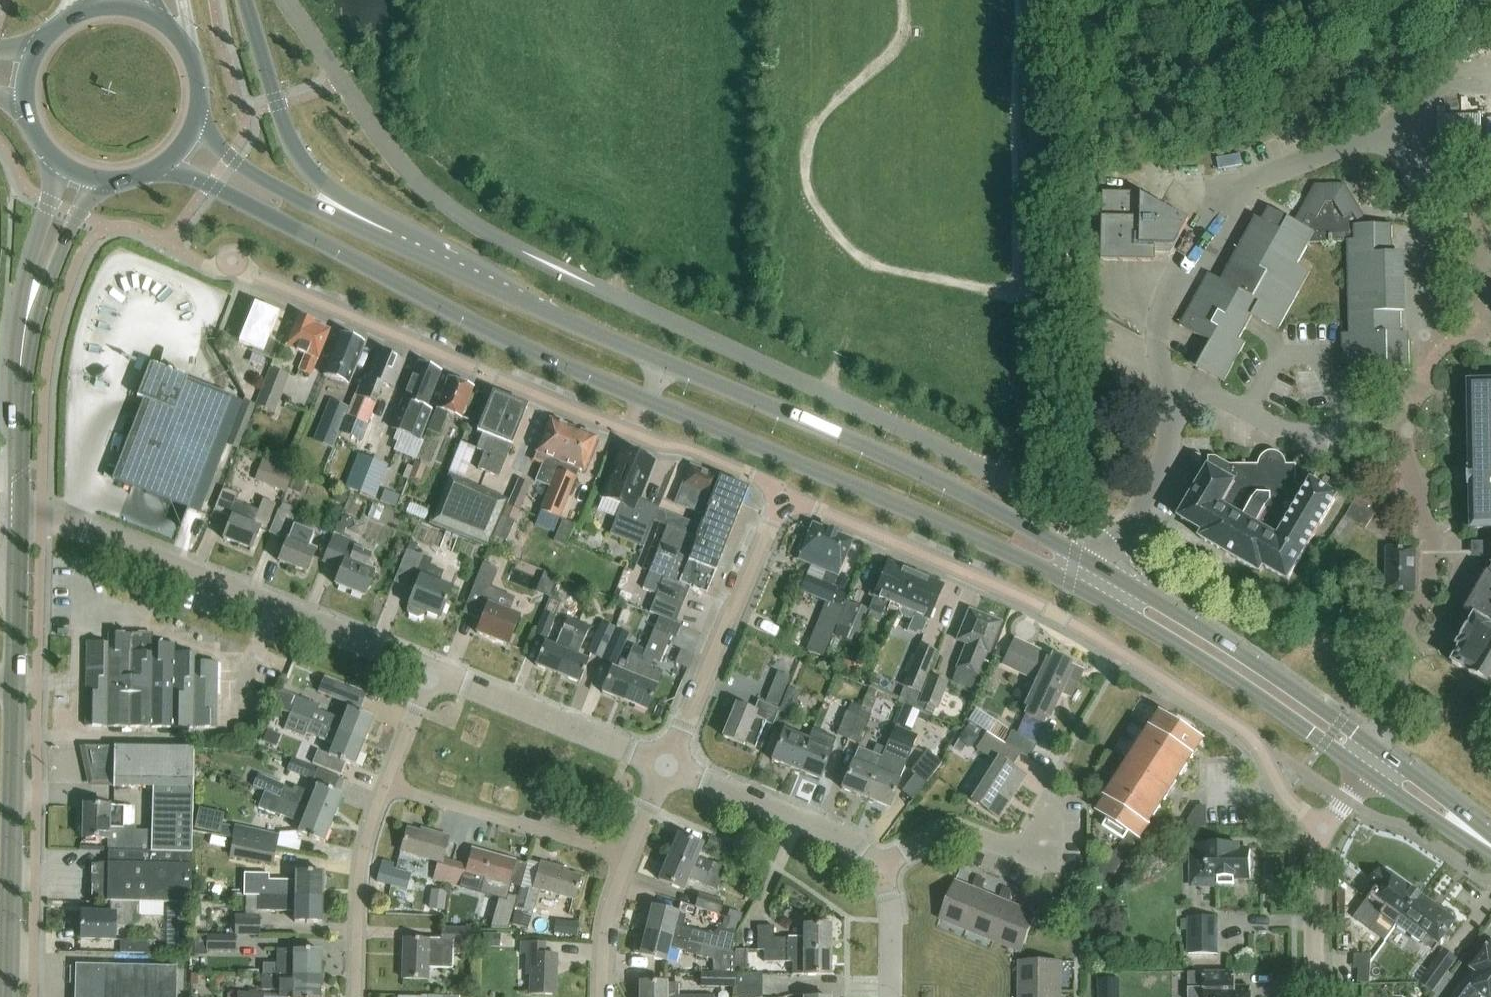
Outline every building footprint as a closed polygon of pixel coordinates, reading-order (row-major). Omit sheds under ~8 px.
[(1446,113),(1447,147),(1490,145),(1490,141),(1490,111),(1446,113)] [(1245,152),(1222,155),(1223,166),(1246,163),(1245,152)] [(1392,254),(1390,225),(1368,226),(1344,184),(1314,185),(1294,223),(1268,208),(1261,221),(1255,218),(1221,280),(1208,274),(1179,326),(1204,340),(1190,364),(1223,383),(1246,344),(1239,340),(1251,317),(1277,330),(1308,271),(1297,265),(1309,243),(1347,241),(1349,334),(1342,334),(1342,365),(1388,365),(1389,370),(1408,370),(1407,340),(1400,340),(1400,313),(1400,312),(1399,254),(1392,254)] [(1174,245),(1187,222),(1135,193),(1102,192),(1100,261),(1155,262),(1155,245),(1174,245)] [(274,357),(279,344),(268,340),(278,314),(254,304),(238,343),(262,353),(263,352),(274,357)] [(311,375),(330,329),(298,316),(286,345),(305,353),(298,369),(311,375)] [(352,337),(350,339),(340,335),(324,376),(348,385),(364,344),(359,343),(359,340),(352,337)] [(374,403),(381,383),(393,388),(403,362),(402,361),(402,357),(393,354),(390,357),(377,351),(365,383),(359,381),(345,416),(367,425),(375,403),(374,403)] [(179,507),(188,510),(231,399),(186,381),(187,379),(172,373),(170,368),(164,370),(149,364),(136,397),(142,400),(111,480),(179,507)] [(393,429),(420,440),(432,411),(427,409),(441,373),(419,364),(393,429)] [(260,391),(280,398),(289,376),(269,368),(260,391)] [(466,412),(466,408),(473,390),(470,388),(469,384),(461,381),(457,383),(450,380),(429,432),(440,437),(449,415),(461,420),(463,415),(466,412)] [(1468,383),(1471,531),(1490,530),(1490,383),(1468,383)] [(492,396),(478,432),(482,434),(476,450),(484,453),(477,469),(499,478),(526,410),(492,396)] [(225,445),(237,450),(254,405),(242,401),(225,445)] [(318,427),(338,435),(348,408),(328,401),(318,427)] [(550,486),(574,429),(563,424),(562,421),(555,418),(552,420),(551,419),(537,452),(550,457),(544,462),(536,480),(550,486)] [(574,429),(550,486),(540,509),(560,517),(579,470),(584,471),(597,438),(594,437),(593,434),(586,431),(583,433),(574,429)] [(652,458),(637,452),(636,456),(621,450),(602,496),(621,504),(609,533),(642,547),(658,509),(639,500),(655,463),(651,462),(652,458)] [(1229,466),(1223,462),(1216,458),(1207,458),(1208,470),(1179,520),(1203,534),(1200,540),(1260,575),(1263,569),(1288,583),(1338,497),(1310,481),(1305,491),(1296,485),(1295,466),(1286,466),(1286,465),(1284,461),(1282,458),(1280,456),(1278,455),(1275,453),(1273,453),(1270,453),(1267,453),(1264,455),(1262,456),(1261,458),(1259,460),(1258,462),(1257,466),(1229,466)] [(290,488),(297,468),(267,458),(260,478),(290,488)] [(681,493),(677,505),(705,516),(709,505),(721,478),(693,467),(681,493)] [(376,469),(367,491),(382,498),(391,475),(376,469)] [(448,474),(428,524),(487,547),(507,501),(448,474)] [(649,572),(642,589),(655,593),(647,612),(676,623),(687,596),(690,588),(706,595),(748,489),(721,478),(709,505),(703,520),(696,539),(684,534),(667,527),(649,572)] [(517,480),(506,505),(519,510),(530,485),(517,480)] [(259,511),(236,501),(238,495),(221,488),(213,510),(225,515),(232,518),(224,539),(252,551),(261,527),(254,524),(259,511)] [(1345,516),(1364,530),(1380,507),(1359,492),(1345,516)] [(512,526),(519,510),(506,505),(500,520),(512,526)] [(308,573),(317,550),(310,548),(315,533),(292,524),(294,517),(279,511),(270,533),(288,540),(279,561),(308,573)] [(344,530),(349,519),(342,517),(340,523),(337,523),(333,533),(342,537),(344,530)] [(574,525),(562,520),(552,542),(564,547),(574,525)] [(836,588),(833,587),(852,543),(813,526),(799,560),(825,571),(822,579),(818,578),(817,581),(806,576),(799,591),(829,604),(836,588)] [(321,562),(342,571),(336,584),(366,596),(375,572),(366,568),(372,554),(355,546),(356,543),(342,537),(333,533),(321,562)] [(1385,593),(1414,594),(1415,550),(1386,549),(1385,593)] [(441,618),(453,589),(439,584),(444,571),(430,566),(432,560),(406,550),(397,574),(399,575),(418,583),(410,605),(409,604),(407,611),(409,616),(417,619),(423,616),(425,611),(441,618)] [(888,601),(901,607),(898,612),(899,614),(916,576),(889,564),(880,584),(874,582),(868,596),(874,598),(869,609),(870,610),(866,617),(878,623),(888,601)] [(483,567),(474,587),(464,612),(481,619),(475,634),(507,647),(518,618),(505,613),(510,599),(489,590),(497,573),(483,567)] [(1487,573),(1463,613),(1473,618),(1456,647),(1460,650),(1452,664),(1490,686),(1490,684),(1490,574),(1487,573)] [(908,620),(913,618),(908,632),(917,635),(918,631),(922,633),(942,587),(916,576),(899,614),(901,617),(908,620)] [(549,597),(534,635),(545,639),(561,602),(549,597)] [(863,609),(845,602),(836,624),(854,631),(863,609)] [(988,663),(985,662),(999,625),(971,612),(959,640),(967,644),(961,661),(957,669),(979,677),(981,683),(988,663)] [(644,653),(625,701),(646,710),(656,686),(661,673),(650,668),(652,661),(653,659),(660,661),(670,635),(676,638),(680,626),(658,617),(644,652),(644,653)] [(567,618),(555,647),(544,643),(535,665),(557,674),(578,623),(567,618)] [(588,660),(576,655),(587,626),(578,623),(557,674),(579,682),(588,660)] [(598,631),(588,652),(602,659),(611,637),(598,631)] [(195,662),(195,653),(173,653),(174,644),(151,644),(151,652),(141,652),(141,644),(131,643),(131,634),(109,633),(109,642),(87,642),(85,724),(214,727),(215,662),(195,662)] [(625,643),(611,637),(602,659),(615,665),(625,643)] [(920,693),(927,675),(937,652),(920,645),(903,686),(920,693)] [(1069,665),(1052,658),(1050,663),(1042,659),(1044,655),(1023,646),(1022,650),(1012,645),(1002,667),(1036,682),(1024,709),(1028,710),(1025,717),(1041,725),(1045,718),(1048,720),(1062,690),(1072,694),(1080,677),(1067,670),(1069,665)] [(612,668),(602,692),(625,701),(644,653),(644,652),(642,657),(633,653),(629,652),(621,671),(612,668)] [(298,663),(294,674),(311,680),(314,668),(298,663)] [(920,693),(917,701),(927,705),(925,710),(932,713),(934,708),(937,710),(948,683),(927,675),(920,693)] [(360,709),(366,693),(335,681),(329,697),(360,709)] [(788,688),(779,712),(791,716),(801,693),(788,688)] [(290,713),(297,697),(284,691),(277,707),(290,713)] [(291,714),(364,743),(373,720),(348,709),(344,721),(318,711),(320,706),(298,697),(291,714)] [(755,749),(766,723),(773,725),(779,709),(760,701),(755,712),(736,705),(724,736),(744,745),(744,744),(755,749)] [(911,730),(919,711),(904,705),(896,723),(911,730)] [(848,739),(857,716),(846,712),(837,734),(848,739)] [(354,766),(364,743),(291,714),(284,729),(305,738),(307,733),(334,745),(329,756),(318,751),(313,763),(341,775),(346,763),(354,766)] [(1103,827),(1124,841),(1133,847),(1138,839),(1139,839),(1202,742),(1162,715),(1099,813),(1108,819),(1103,827)] [(869,721),(857,716),(848,739),(860,744),(869,721)] [(884,748),(885,749),(865,798),(887,807),(898,780),(904,764),(901,763),(906,749),(910,751),(916,736),(893,726),(884,748)] [(808,740),(796,769),(819,779),(831,750),(835,740),(812,730),(808,740)] [(808,740),(785,731),(773,759),(796,769),(808,740)] [(1036,745),(1010,733),(1004,745),(1028,761),(1036,745)] [(1019,756),(986,734),(975,750),(995,763),(970,802),(997,819),(1024,778),(1010,769),(1019,756)] [(865,798),(885,749),(884,748),(876,745),(873,754),(858,748),(841,788),(865,798)] [(191,853),(194,749),(85,746),(92,782),(113,783),(113,785),(153,786),(151,832),(136,832),(136,826),(123,826),(124,807),(110,807),(110,806),(83,805),(83,824),(80,824),(80,835),(82,835),(82,838),(106,839),(106,851),(107,851),(172,853),(191,853)] [(926,783),(941,763),(926,751),(910,771),(926,783)] [(312,781),(317,769),(292,759),(287,770),(312,781)] [(259,790),(258,791),(280,800),(284,789),(285,784),(258,774),(252,787),(259,790)] [(280,800),(333,821),(342,796),(317,787),(314,796),(294,788),(292,792),(284,789),(280,800)] [(263,793),(258,808),(259,809),(276,815),(277,813),(303,823),(299,833),(324,842),(333,821),(280,800),(263,793)] [(200,826),(225,832),(230,812),(205,806),(200,826)] [(1184,829),(1206,829),(1206,807),(1197,807),(1184,827),(1184,829)] [(233,840),(276,848),(278,835),(236,826),(233,840)] [(449,884),(455,863),(443,859),(449,836),(421,828),(420,831),(407,828),(400,851),(438,862),(433,880),(449,884)] [(725,869),(697,857),(702,845),(677,834),(668,857),(720,880),(725,869)] [(272,866),(276,848),(233,840),(229,856),(272,866)] [(1129,853),(1133,847),(1124,841),(1120,847),(1129,853)] [(1190,845),(1191,876),(1191,888),(1219,888),(1219,885),(1235,885),(1235,879),(1251,879),(1251,852),(1238,852),(1238,845),(1190,845)] [(1116,853),(1125,858),(1129,853),(1120,847),(1116,853)] [(455,863),(449,884),(480,893),(484,877),(509,884),(516,860),(472,848),(467,866),(455,863)] [(172,853),(107,851),(107,864),(98,864),(97,880),(171,882),(172,853)] [(189,904),(191,853),(172,853),(171,882),(97,880),(97,902),(111,902),(138,903),(189,904)] [(1112,858),(1122,864),(1125,858),(1116,853),(1112,858)] [(683,890),(688,878),(716,890),(720,880),(668,857),(658,879),(683,890)] [(1087,867),(1101,876),(1105,870),(1106,868),(1090,857),(1087,867)] [(1109,864),(1118,870),(1122,864),(1112,858),(1109,864)] [(533,888),(539,890),(574,900),(581,877),(568,873),(569,870),(541,862),(533,888)] [(1109,864),(1106,868),(1105,870),(1114,876),(1118,870),(1109,864)] [(1105,870),(1101,876),(1110,882),(1114,876),(1105,870)] [(324,873),(296,873),(296,881),(269,880),(269,875),(245,874),(244,897),(259,897),(259,898),(323,899),(324,873)] [(1387,919),(1397,926),(1408,910),(1411,913),(1421,899),(1387,875),(1386,876),(1383,874),(1378,875),(1374,880),(1375,886),(1378,888),(1368,900),(1369,915),(1383,924),(1387,919)] [(387,880),(375,878),(373,890),(384,893),(387,880)] [(940,918),(966,929),(982,892),(955,881),(940,918)] [(521,889),(516,909),(528,912),(533,893),(521,889)] [(982,892),(966,929),(993,940),(1009,903),(982,892)] [(507,927),(515,898),(503,894),(495,924),(507,927)] [(719,915),(723,902),(699,894),(695,907),(719,915)] [(295,913),(295,924),(322,924),(323,899),(259,898),(258,912),(295,913)] [(1408,910),(1397,926),(1433,953),(1454,923),(1452,922),(1453,920),(1453,919),(1453,917),(1452,916),(1451,914),(1450,913),(1449,912),(1448,911),(1447,911),(1445,910),(1444,910),(1443,910),(1441,911),(1440,911),(1439,912),(1421,899),(1411,913),(1408,910)] [(133,926),(134,916),(138,916),(138,903),(111,902),(110,914),(81,914),(81,940),(115,940),(116,925),(133,926)] [(1009,903),(993,940),(1020,951),(1035,914),(1009,903)] [(685,916),(677,914),(652,907),(646,931),(731,953),(734,931),(721,928),(712,935),(682,927),(685,916)] [(515,913),(512,924),(527,928),(530,917),(515,913)] [(259,916),(234,915),(234,935),(259,935),(259,916)] [(1187,918),(1187,920),(1187,954),(1218,955),(1218,918),(1187,918)] [(583,933),(584,920),(560,919),(560,932),(583,933)] [(765,950),(830,951),(830,926),(804,925),(804,939),(774,938),(774,926),(758,926),(757,950),(765,950)] [(403,938),(403,960),(402,978),(428,979),(428,968),(452,969),(453,945),(467,945),(467,929),(441,928),(441,939),(403,938)] [(637,939),(634,953),(639,955),(665,961),(669,946),(685,950),(684,953),(713,960),(712,974),(733,974),(734,954),(731,953),(646,931),(643,940),(637,939)] [(483,947),(500,947),(500,934),(483,934),(483,947)] [(207,956),(207,952),(207,935),(194,935),(194,956),(207,956)] [(235,935),(207,935),(207,952),(235,952),(235,935)] [(120,940),(120,953),(153,954),(153,941),(120,940)] [(556,995),(557,976),(558,956),(546,955),(547,944),(522,943),(522,954),(528,955),(527,974),(531,974),(530,994),(556,995)] [(1472,970),(1475,972),(1458,993),(1456,992),(1453,996),(1490,996),(1490,945),(1472,970)] [(765,950),(764,962),(793,963),(792,974),(800,975),(803,975),(830,975),(830,951),(765,950)] [(1443,950),(1418,984),(1432,994),(1457,960),(1443,950)] [(278,975),(321,976),(321,951),(294,951),(276,951),(276,965),(263,964),(263,976),(278,975)] [(1369,984),(1371,956),(1354,954),(1353,969),(1358,970),(1357,983),(1369,984)] [(1019,990),(1060,991),(1060,961),(1020,961),(1019,990)] [(177,967),(75,965),(74,996),(176,996),(177,967)] [(701,974),(701,986),(734,987),(734,974),(733,974),(712,974),(701,974)] [(736,987),(761,987),(761,974),(736,974),(736,987)] [(321,976),(278,975),(263,976),(261,976),(261,990),(278,991),(278,996),(320,996),(321,976)] [(1234,989),(1234,975),(1188,975),(1189,996),(1250,996),(1250,989),(1234,989)] [(666,983),(639,983),(639,996),(713,996),(677,996),(677,983),(666,983)] [(761,987),(736,987),(736,996),(761,996),(761,987)]
